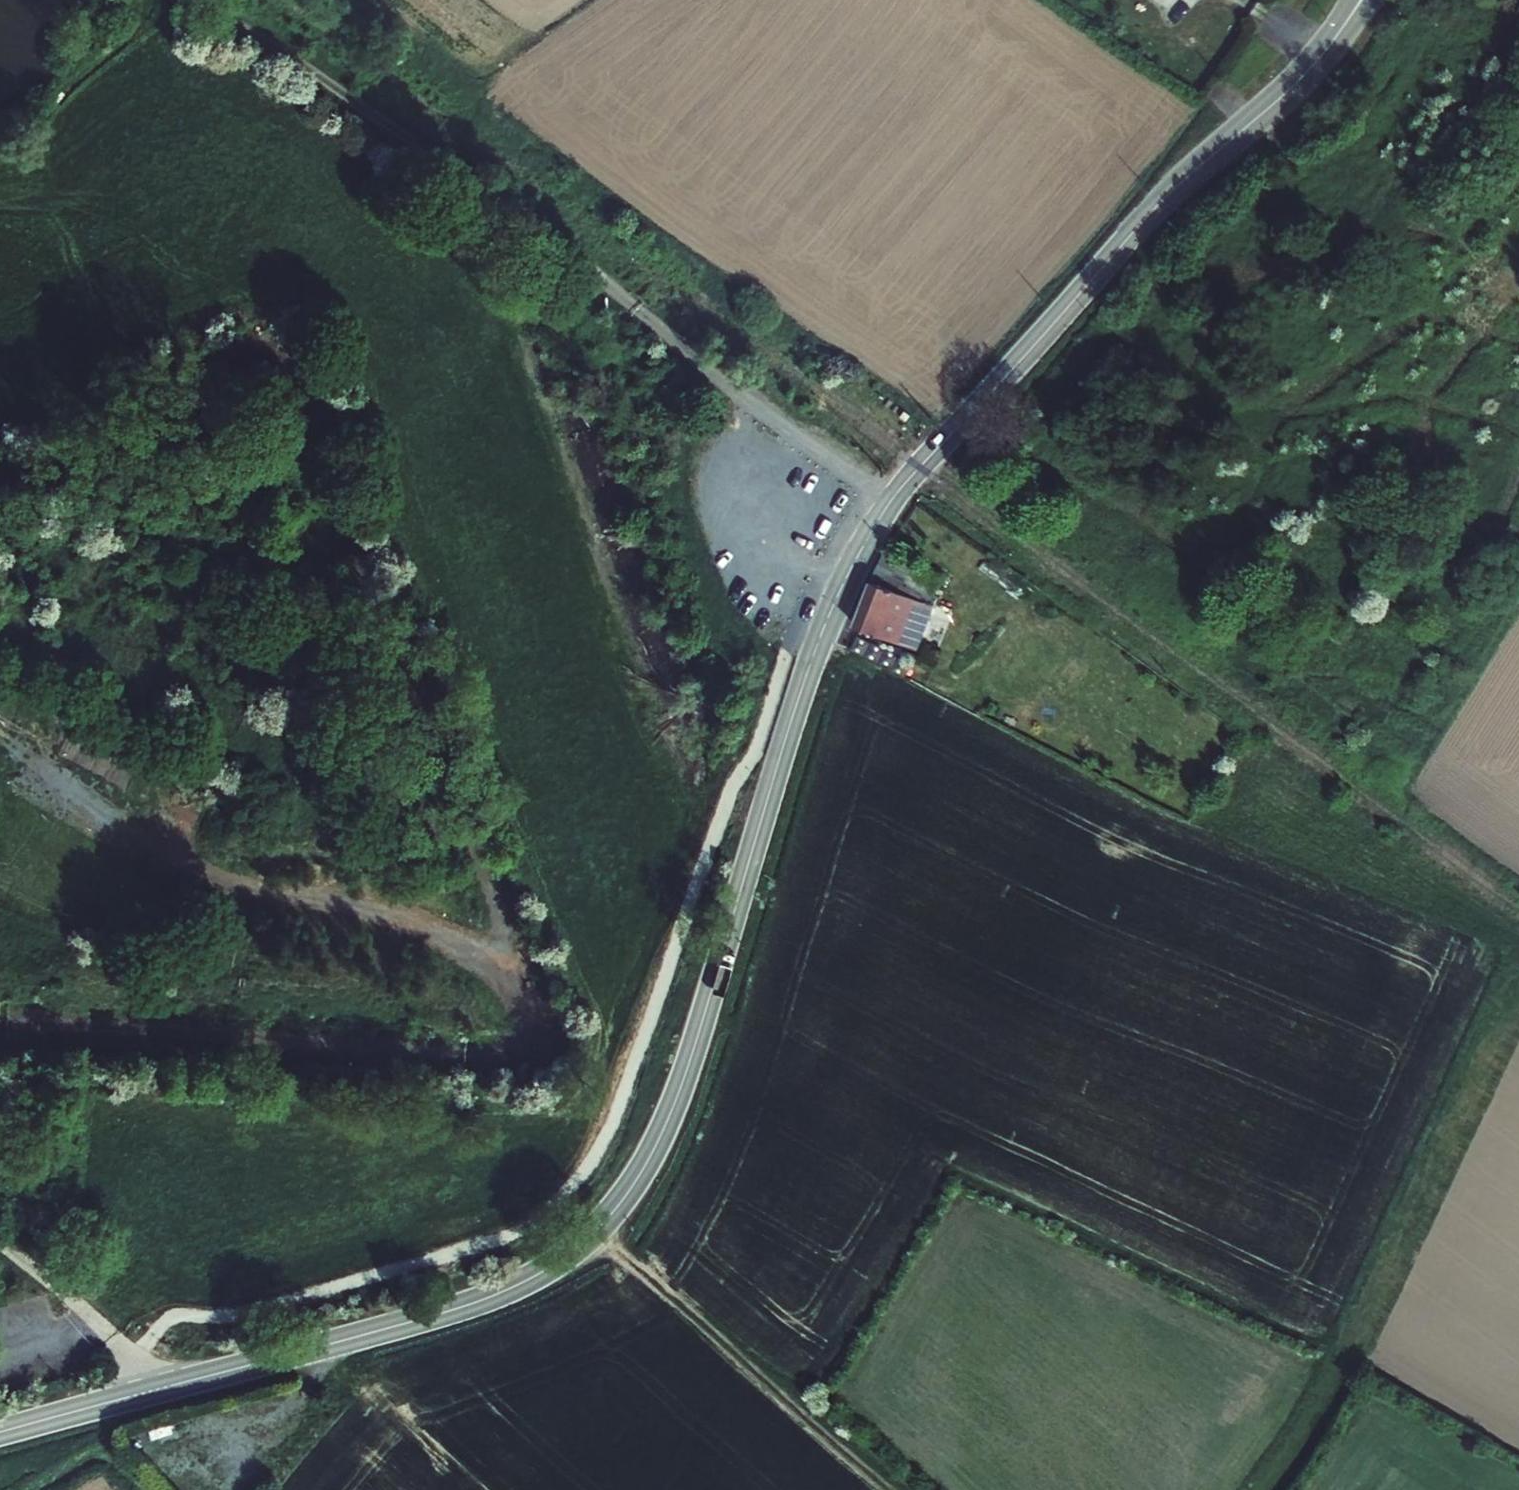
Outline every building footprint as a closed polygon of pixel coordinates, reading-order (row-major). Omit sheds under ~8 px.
[(945,569),(884,546),(857,620),(921,646),(938,601),(933,599),(945,569)] [(69,729),(55,757),(126,793),(140,765),(69,729)]
